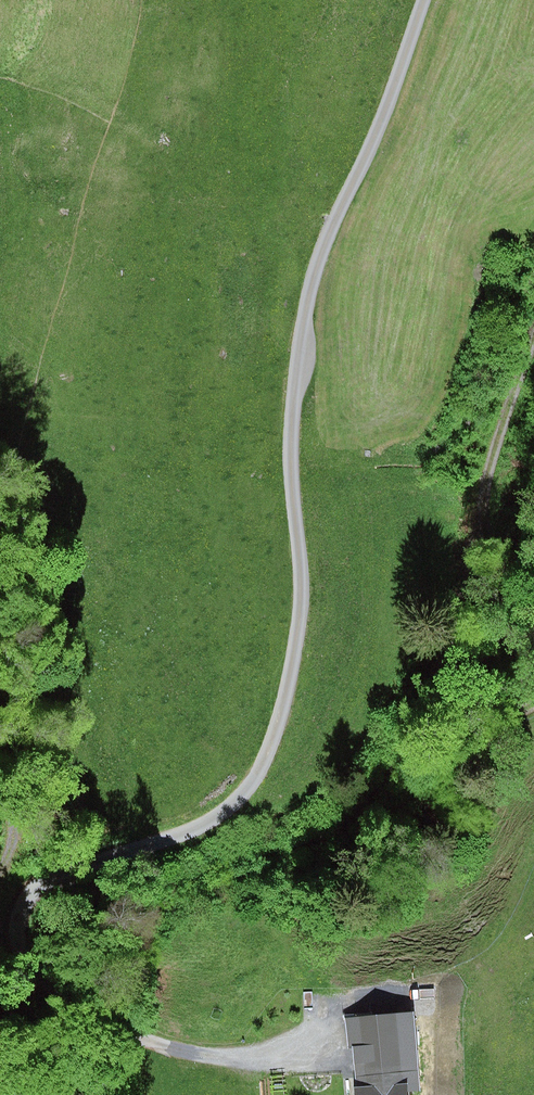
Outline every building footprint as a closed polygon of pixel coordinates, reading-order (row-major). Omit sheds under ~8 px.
[(359,1022),(364,1094),(422,1094),(422,1087),(431,1086),(426,1017),(359,1022)]
